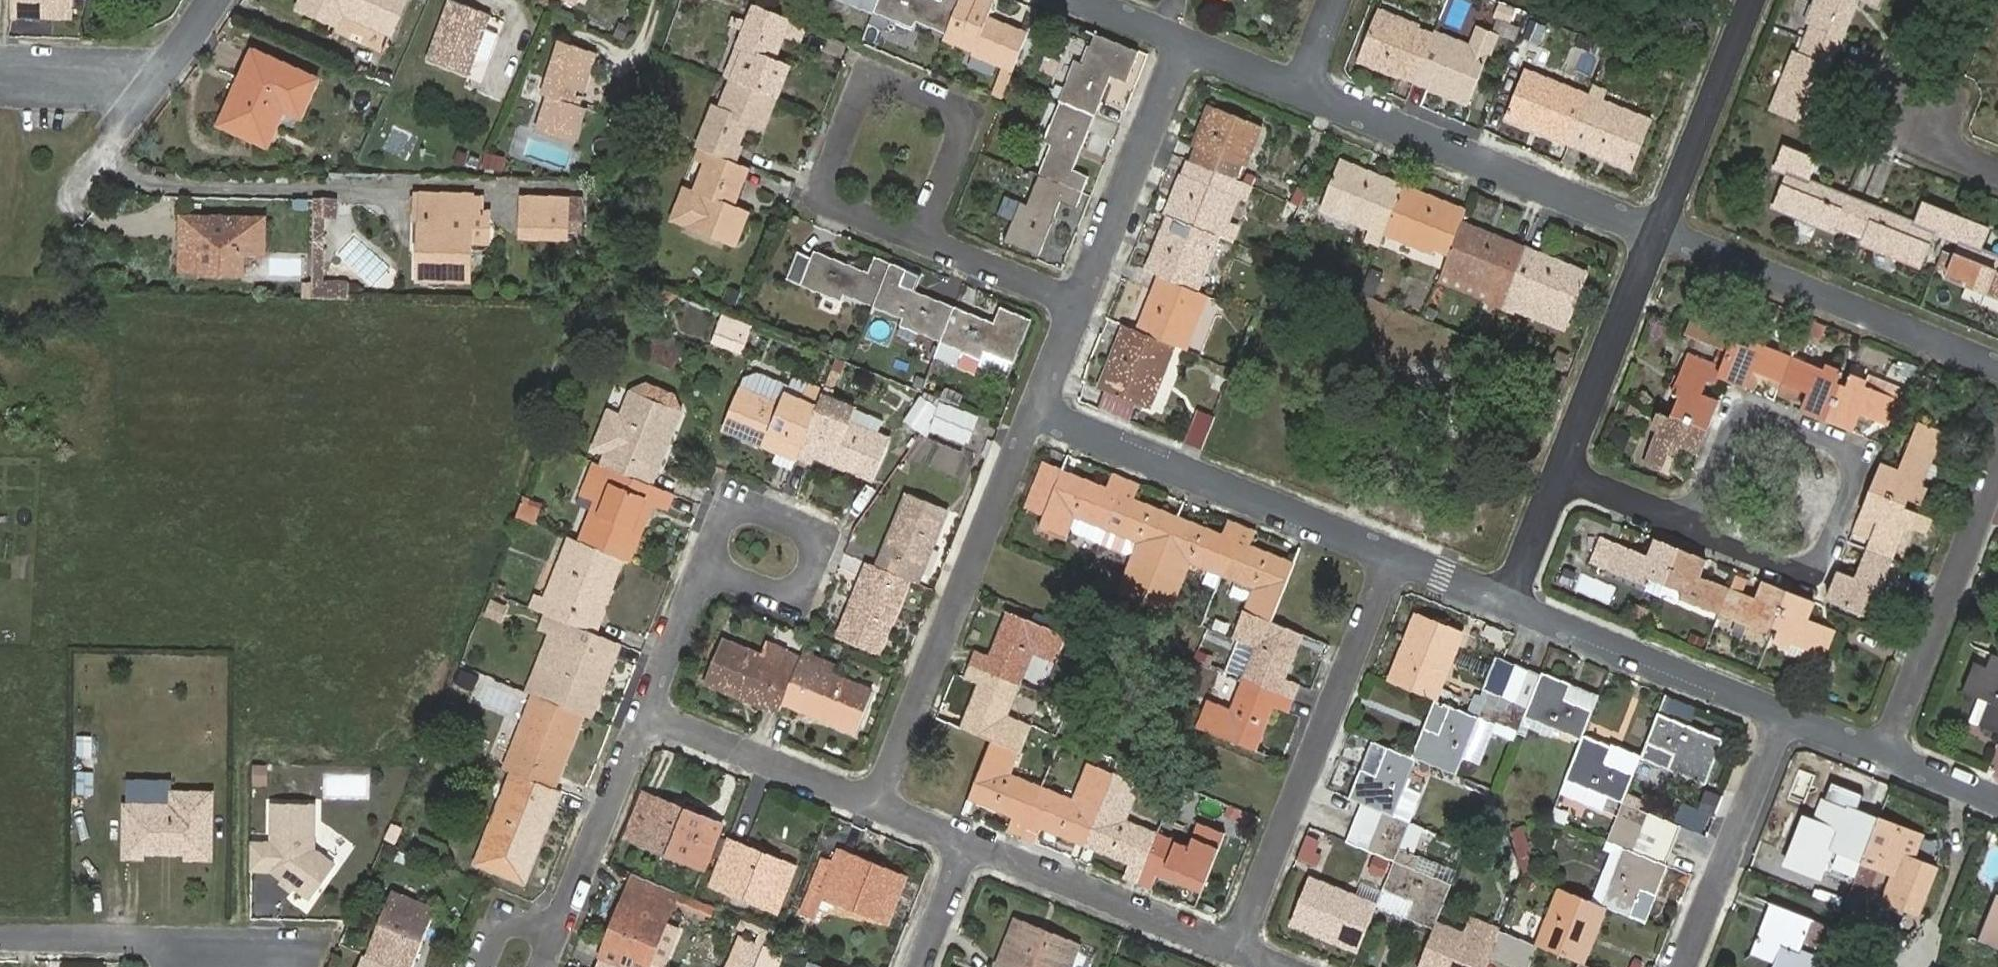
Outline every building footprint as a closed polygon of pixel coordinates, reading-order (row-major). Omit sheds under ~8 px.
[(12,16),(73,17),(73,0),(12,0),(12,16)] [(405,0),(302,0),(299,7),(322,17),(327,6),(390,34),(405,0)] [(491,14),(452,0),(451,0),(428,61),(468,75),(476,55),(481,41),(485,29),(491,14)] [(873,13),(879,0),(839,0),(873,13)] [(961,0),(879,0),(873,13),(913,28),(917,20),(948,33),(961,0)] [(992,0),(961,0),(948,33),(977,45),(974,52),(1014,69),(1028,33),(987,17),(994,1),(992,0)] [(1804,23),(1809,25),(1804,39),(1839,53),(1859,0),(1813,0),(1804,23)] [(1514,11),(1498,5),(1493,16),(1509,22),(1514,11)] [(745,49),(732,81),(777,98),(790,67),(774,61),(790,21),(755,7),(738,46),(745,49)] [(1415,81),(1433,34),(1417,28),(1418,24),(1381,10),(1360,60),(1398,76),(1398,74),(1415,81)] [(498,34),(485,29),(481,41),(476,55),(489,60),(498,34)] [(1490,53),(1497,36),(1478,29),(1471,45),(1451,37),(1449,41),(1433,34),(1415,81),(1431,87),(1430,89),(1466,103),(1487,52),(1490,53)] [(1061,101),(1095,115),(1111,76),(1127,82),(1139,51),(1096,34),(1083,63),(1075,60),(1059,100),(1061,101)] [(1838,112),(1818,105),(1839,53),(1804,39),(1799,52),(1793,50),(1769,110),(1830,133),(1838,112)] [(586,109),(578,106),(595,55),(560,43),(544,93),(550,95),(539,129),(575,141),(586,109)] [(301,117),(317,79),(254,51),(221,124),(256,140),(273,104),(301,117)] [(1002,98),(1012,72),(1002,68),(991,94),(1002,98)] [(1570,144),(1590,93),(1526,68),(1506,119),(1570,144)] [(714,107),(698,147),(701,148),(736,162),(742,147),(739,145),(748,121),(764,127),(777,98),(732,81),(720,109),(714,107)] [(1633,169),(1653,119),(1604,100),(1608,89),(1594,83),(1590,93),(1570,144),(1633,169)] [(1052,144),(1039,175),(1083,191),(1089,176),(1074,169),(1095,115),(1061,101),(1045,141),(1052,144)] [(1237,180),(1243,165),(1246,166),(1262,125),(1212,106),(1196,147),(1197,147),(1191,161),(1237,180)] [(1850,235),(1863,200),(1811,179),(1819,159),(1784,145),(1774,168),(1787,174),(1772,209),(1833,233),(1834,229),(1850,235)] [(734,207),(749,167),(736,162),(701,148),(697,158),(707,162),(694,193),(684,189),(673,218),(736,245),(749,213),(734,207)] [(468,153),(458,150),(454,163),(464,166),(468,153)] [(1340,160),(1320,208),(1371,228),(1372,224),(1386,230),(1404,185),(1340,160)] [(1235,195),(1232,193),(1237,180),(1191,161),(1190,161),(1168,216),(1216,235),(1234,242),(1240,227),(1225,220),(1235,195)] [(1083,191),(1039,175),(1027,204),(1021,201),(1005,240),(1040,255),(1061,201),(1077,207),(1083,191)] [(1385,234),(1434,253),(1435,249),(1449,255),(1462,221),(1466,212),(1451,207),(1452,204),(1404,185),(1386,230),(1385,234)] [(485,209),(485,195),(472,195),(417,194),(417,219),(421,219),(420,280),(471,281),(471,245),(472,209),(485,209)] [(522,228),(552,229),(553,198),(523,197),(522,228)] [(336,201),(316,200),(315,215),(324,215),(335,216),(336,201)] [(1286,200),(1275,220),(1297,232),(1308,213),(1286,200)] [(1924,201),(1916,220),(1863,200),(1850,235),(1862,239),(1860,245),(1921,269),(1935,236),(1947,240),(1957,214),(1924,201)] [(485,209),(472,209),(471,245),(491,245),(492,209),(485,209)] [(1982,247),(1990,227),(1957,214),(1947,240),(1959,244),(1955,254),(1951,264),(1947,272),(1945,279),(1997,299),(1997,254),(1982,247)] [(324,215),(315,215),(313,287),(322,287),(324,215)] [(1213,250),(1211,249),(1216,235),(1168,216),(1146,270),(1160,276),(1192,289),(1197,291),(1213,250)] [(265,254),(265,218),(182,217),(181,248),(200,248),(201,274),(244,275),(245,254),(265,254)] [(1494,287),(1508,293),(1526,247),(1462,221),(1449,255),(1443,271),(1492,291),(1494,287)] [(1588,272),(1526,247),(1508,293),(1522,298),(1520,302),(1570,321),(1588,272)] [(1951,264),(1955,254),(1943,250),(1936,268),(1947,272),(1951,264)] [(844,293),(874,305),(892,263),(876,256),(869,272),(815,251),(812,256),(799,251),(787,279),(841,300),(844,293)] [(942,340),(955,306),(901,284),(907,269),(892,263),(874,305),(904,317),(901,324),(942,340)] [(1172,344),(1185,349),(1202,308),(1187,303),(1192,289),(1160,276),(1137,329),(1172,344)] [(298,297),(312,297),(312,277),(298,277),(298,297)] [(313,287),(313,297),(348,298),(349,288),(322,287),(313,287)] [(659,287),(662,296),(664,303),(677,294),(659,287)] [(761,295),(754,292),(751,301),(758,304),(761,295)] [(955,306),(942,340),(936,356),(957,366),(962,351),(982,357),(984,351),(1014,361),(1030,318),(1001,306),(995,321),(955,306)] [(1778,380),(1782,382),(1792,356),(1754,341),(1756,337),(1738,329),(1736,335),(1694,317),(1687,334),(1728,352),(1723,367),(1719,377),(1754,391),(1758,380),(1776,386),(1778,380)] [(749,328),(725,318),(717,341),(740,350),(749,328)] [(1121,340),(1119,339),(1099,388),(1107,391),(1136,403),(1150,408),(1169,359),(1166,358),(1172,344),(1137,329),(1127,325),(1121,340)] [(1702,394),(1708,379),(1717,383),(1719,377),(1723,367),(1689,354),(1673,393),(1680,396),(1673,413),(1709,427),(1719,401),(1702,394)] [(1802,410),(1828,421),(1842,385),(1838,383),(1843,371),(1826,364),(1824,370),(1792,356),(1782,382),(1809,394),(1802,410)] [(783,452),(797,458),(798,455),(824,394),(810,389),(805,400),(787,392),(790,384),(758,371),(750,392),(740,388),(724,428),(753,440),(756,432),(786,444),(783,452)] [(1842,385),(1828,421),(1854,431),(1861,414),(1888,425),(1898,400),(1865,387),(1868,381),(1852,375),(1847,387),(1842,385)] [(945,387),(941,398),(946,399),(960,405),(964,395),(945,387)] [(813,455),(875,479),(891,439),(878,434),(884,420),(831,398),(834,391),(826,388),(824,394),(798,455),(811,460),(813,455)] [(1136,403),(1107,391),(1101,406),(1130,418),(1136,403)] [(603,465),(652,484),(657,470),(650,468),(662,438),(669,441),(680,411),(632,393),(621,417),(610,412),(596,447),(608,452),(603,465)] [(925,399),(906,425),(921,435),(939,409),(925,399)] [(967,441),(977,415),(945,402),(935,429),(967,441)] [(1187,443),(1203,449),(1216,416),(1200,410),(1187,443)] [(1709,427),(1673,413),(1671,418),(1659,413),(1653,428),(1658,430),(1645,463),(1669,473),(1681,446),(1698,453),(1709,427)] [(1903,502),(1905,497),(1921,504),(1928,487),(1922,485),(1944,434),(1918,424),(1900,470),(1883,463),(1872,490),(1903,502)] [(646,498),(668,507),(673,493),(652,484),(603,465),(595,462),(582,493),(598,499),(580,542),(623,559),(629,562),(642,531),(635,528),(646,498)] [(1030,502),(1047,509),(1053,494),(1063,469),(1063,468),(1046,462),(1030,502)] [(1107,528),(1127,478),(1113,472),(1108,486),(1063,469),(1053,494),(1047,509),(1039,528),(1067,540),(1077,516),(1107,528)] [(1119,591),(1145,602),(1180,515),(1136,497),(1141,483),(1127,478),(1107,528),(1139,541),(1119,591)] [(1934,519),(1901,507),(1903,502),(1872,490),(1861,515),(1878,522),(1868,549),(1893,559),(1906,527),(1927,534),(1934,519)] [(917,583),(948,509),(908,493),(877,567),(908,579),(917,583)] [(517,517),(534,524),(542,503),(523,498),(517,517)] [(1145,602),(1170,612),(1190,562),(1222,574),(1243,524),(1229,519),(1223,532),(1180,515),(1145,602)] [(1254,587),(1245,611),(1271,621),(1295,561),(1251,544),(1256,530),(1243,524),(1222,574),(1254,587)] [(1618,544),(1602,537),(1592,561),(1608,568),(1618,544)] [(1681,549),(1656,538),(1648,556),(1618,544),(1608,568),(1647,584),(1644,589),(1662,597),(1668,583),(1681,549)] [(536,593),(530,608),(547,615),(560,620),(572,624),(596,634),(601,620),(592,617),(604,587),(611,590),(623,559),(580,542),(571,539),(553,580),(561,584),(554,601),(536,593)] [(1681,598),(1720,613),(1729,589),(1700,577),(1707,559),(1681,549),(1668,583),(1684,590),(1681,598)] [(1878,597),(1893,559),(1868,549),(1856,579),(1838,572),(1828,599),(1863,613),(1871,595),(1878,597)] [(879,653),(908,579),(877,567),(869,563),(864,577),(871,580),(859,610),(851,607),(839,637),(879,653)] [(501,597),(505,587),(494,582),(490,592),(501,597)] [(1756,599),(1729,589),(1720,613),(1752,627),(1750,632),(1765,638),(1770,625),(1775,627),(1789,592),(1763,582),(1756,599)] [(1815,603),(1789,592),(1775,627),(1780,629),(1775,642),(1790,648),(1788,654),(1822,667),(1836,631),(1808,620),(1815,603)] [(1648,614),(1634,608),(1629,619),(1644,625),(1648,614)] [(1300,684),(1287,678),(1304,634),(1271,621),(1245,611),(1244,610),(1233,636),(1257,646),(1244,678),(1295,698),(1300,684)] [(970,663),(1021,683),(1033,652),(1058,660),(1067,635),(1008,611),(990,655),(976,649),(970,663)] [(560,620),(547,615),(543,626),(555,632),(567,636),(572,624),(560,620)] [(1432,662),(1448,669),(1463,633),(1416,615),(1390,681),(1420,693),(1432,662)] [(596,634),(572,624),(567,636),(555,632),(545,658),(556,663),(542,698),(572,710),(584,714),(592,718),(604,688),(597,685),(609,655),(616,658),(622,644),(596,634)] [(787,651),(788,650),(766,641),(761,654),(723,638),(704,682),(736,695),(739,687),(768,699),(766,706),(779,712),(784,701),(801,657),(787,651)] [(837,664),(804,650),(801,657),(784,701),(797,707),(800,700),(830,712),(827,719),(857,731),(874,691),(833,674),(837,664)] [(1992,653),(1987,666),(1974,662),(1963,691),(1980,698),(1970,723),(1997,734),(1997,656),(1992,653)] [(1491,691),(1504,659),(1496,656),(1483,688),(1484,688),(1491,691)] [(556,663),(545,658),(530,693),(535,695),(542,698),(556,663)] [(1503,696),(1517,664),(1504,659),(1491,691),(1503,696)] [(1030,729),(1031,725),(1008,715),(1021,683),(970,663),(965,677),(978,683),(960,727),(993,740),(1019,750),(1021,751),(1024,743),(1028,734),(1030,729)] [(1516,701),(1529,669),(1517,664),(1503,696),(1516,701)] [(1529,706),(1541,675),(1529,669),(1516,701),(1529,706)] [(1555,728),(1582,739),(1584,735),(1600,694),(1543,672),(1541,675),(1529,706),(1525,716),(1555,728)] [(1289,713),(1295,698),(1244,678),(1232,709),(1208,700),(1197,726),(1257,750),(1275,706),(1289,713)] [(1491,691),(1484,688),(1481,696),(1476,694),(1468,713),(1480,717),(1491,691)] [(1480,717),(1493,722),(1503,696),(1491,691),(1480,717)] [(511,754),(505,768),(513,771),(555,788),(560,774),(553,771),(565,741),(572,744),(584,714),(572,710),(542,698),(535,695),(518,737),(525,740),(518,757),(511,754)] [(1503,696),(1493,722),(1506,727),(1516,701),(1503,696)] [(1457,774),(1480,717),(1468,713),(1435,699),(1412,756),(1417,758),(1457,774)] [(1525,716),(1529,706),(1516,701),(1506,727),(1518,732),(1525,716)] [(1659,713),(1641,757),(1706,783),(1724,739),(1659,713)] [(1525,716),(1518,732),(1528,736),(1530,729),(1552,738),(1555,728),(1525,716)] [(1028,734),(1024,743),(1034,747),(1040,733),(1030,729),(1028,734)] [(1623,801),(1641,757),(1584,735),(1582,739),(1566,779),(1623,801)] [(1019,750),(993,740),(970,799),(1014,817),(1008,832),(1022,837),(1043,786),(1010,773),(1019,750)] [(1422,792),(1406,785),(1417,758),(1412,756),(1372,741),(1349,797),(1384,811),(1410,822),(1422,792)] [(267,761),(258,762),(258,784),(268,784),(267,761)] [(1043,786),(1022,837),(1036,843),(1042,829),(1085,846),(1114,773),(1089,763),(1074,799),(1043,786)] [(556,805),(562,791),(555,788),(513,771),(508,785),(515,788),(508,805),(501,802),(477,862),(525,882),(545,832),(537,829),(548,802),(556,805)] [(1129,864),(1124,878),(1138,883),(1158,833),(1126,820),(1140,783),(1114,773),(1085,846),(1129,864)] [(276,877),(313,903),(340,863),(320,850),(322,792),(275,791),(273,843),(255,842),(254,877),(276,877)] [(625,837),(638,842),(657,797),(643,792),(625,837)] [(173,807),(126,806),(126,858),(143,858),(143,853),(189,853),(188,858),(211,858),(212,794),(173,794),(173,807)] [(711,852),(723,857),(729,840),(717,836),(722,824),(657,797),(638,842),(704,868),(711,852)] [(1835,867),(1857,876),(1879,820),(1825,799),(1816,822),(1804,818),(1787,864),(1821,877),(1832,849),(1841,852),(1835,867)] [(1650,812),(1623,801),(1618,814),(1645,825),(1650,812)] [(1567,812),(1557,808),(1553,818),(1563,821),(1567,812)] [(1379,824),(1405,835),(1410,822),(1384,811),(1379,824)] [(1645,825),(1676,838),(1682,825),(1650,812),(1645,825)] [(1640,838),(1645,825),(1618,814),(1613,827),(1640,838)] [(1885,900),(1919,913),(1924,899),(1922,898),(1934,868),(1901,855),(1910,833),(1879,820),(1857,876),(1853,886),(1857,888),(1859,882),(1870,886),(1877,868),(1895,875),(1885,900)] [(1151,889),(1157,875),(1201,893),(1226,832),(1200,822),(1190,845),(1158,833),(1138,883),(1151,889)] [(1429,838),(1432,831),(1410,822),(1405,835),(1404,838),(1400,848),(1412,853),(1420,834),(1429,838)] [(1400,848),(1404,838),(1405,835),(1379,824),(1374,837),(1400,848)] [(1671,851),(1676,838),(1645,825),(1640,838),(1671,851)] [(1519,854),(1531,850),(1524,827),(1511,832),(1519,854)] [(1626,847),(1634,851),(1640,838),(1613,827),(1608,840),(1626,847)] [(1312,867),(1321,842),(1302,835),(1294,860),(1312,867)] [(1400,848),(1374,837),(1368,850),(1395,860),(1400,848)] [(1666,864),(1671,851),(1640,838),(1634,851),(1666,864)] [(717,872),(712,884),(778,911),(796,866),(729,840),(723,857),(711,852),(704,868),(717,872)] [(1643,921),(1666,864),(1634,851),(1626,847),(1603,905),(1605,906),(1643,921)] [(1435,927),(1436,923),(1452,883),(1415,868),(1420,856),(1412,853),(1400,848),(1395,860),(1377,904),(1435,927)] [(824,895),(887,921),(905,877),(843,852),(837,865),(822,859),(800,912),(814,918),(824,895)] [(678,891),(635,873),(600,959),(621,966),(648,966),(678,891)] [(1294,922),(1359,948),(1377,904),(1311,878),(1294,922)] [(1583,963),(1605,906),(1603,905),(1561,888),(1538,945),(1581,963),(1583,963)] [(366,956),(395,966),(413,966),(436,910),(392,893),(366,956)] [(1981,942),(1997,948),(1997,900),(1981,942)] [(1771,903),(1753,952),(1776,961),(1774,966),(1822,966),(1825,961),(1800,951),(1804,941),(1822,948),(1830,927),(1771,903)] [(1037,966),(1070,966),(1079,945),(1016,920),(997,964),(1004,966),(1032,966),(1033,965),(1037,966)] [(1419,966),(1485,966),(1489,955),(1493,946),(1436,923),(1435,927),(1419,966)] [(1493,946),(1489,955),(1502,961),(1512,935),(1499,930),(1493,946)] [(1525,940),(1512,935),(1502,961),(1515,966),(1525,940)] [(1538,945),(1525,940),(1515,966),(1517,966),(1529,966),(1538,945)] [(784,954),(764,945),(755,966),(778,966),(784,954)] [(361,966),(395,966),(366,956),(361,966)] [(596,966),(621,966),(600,959),(596,966)]
